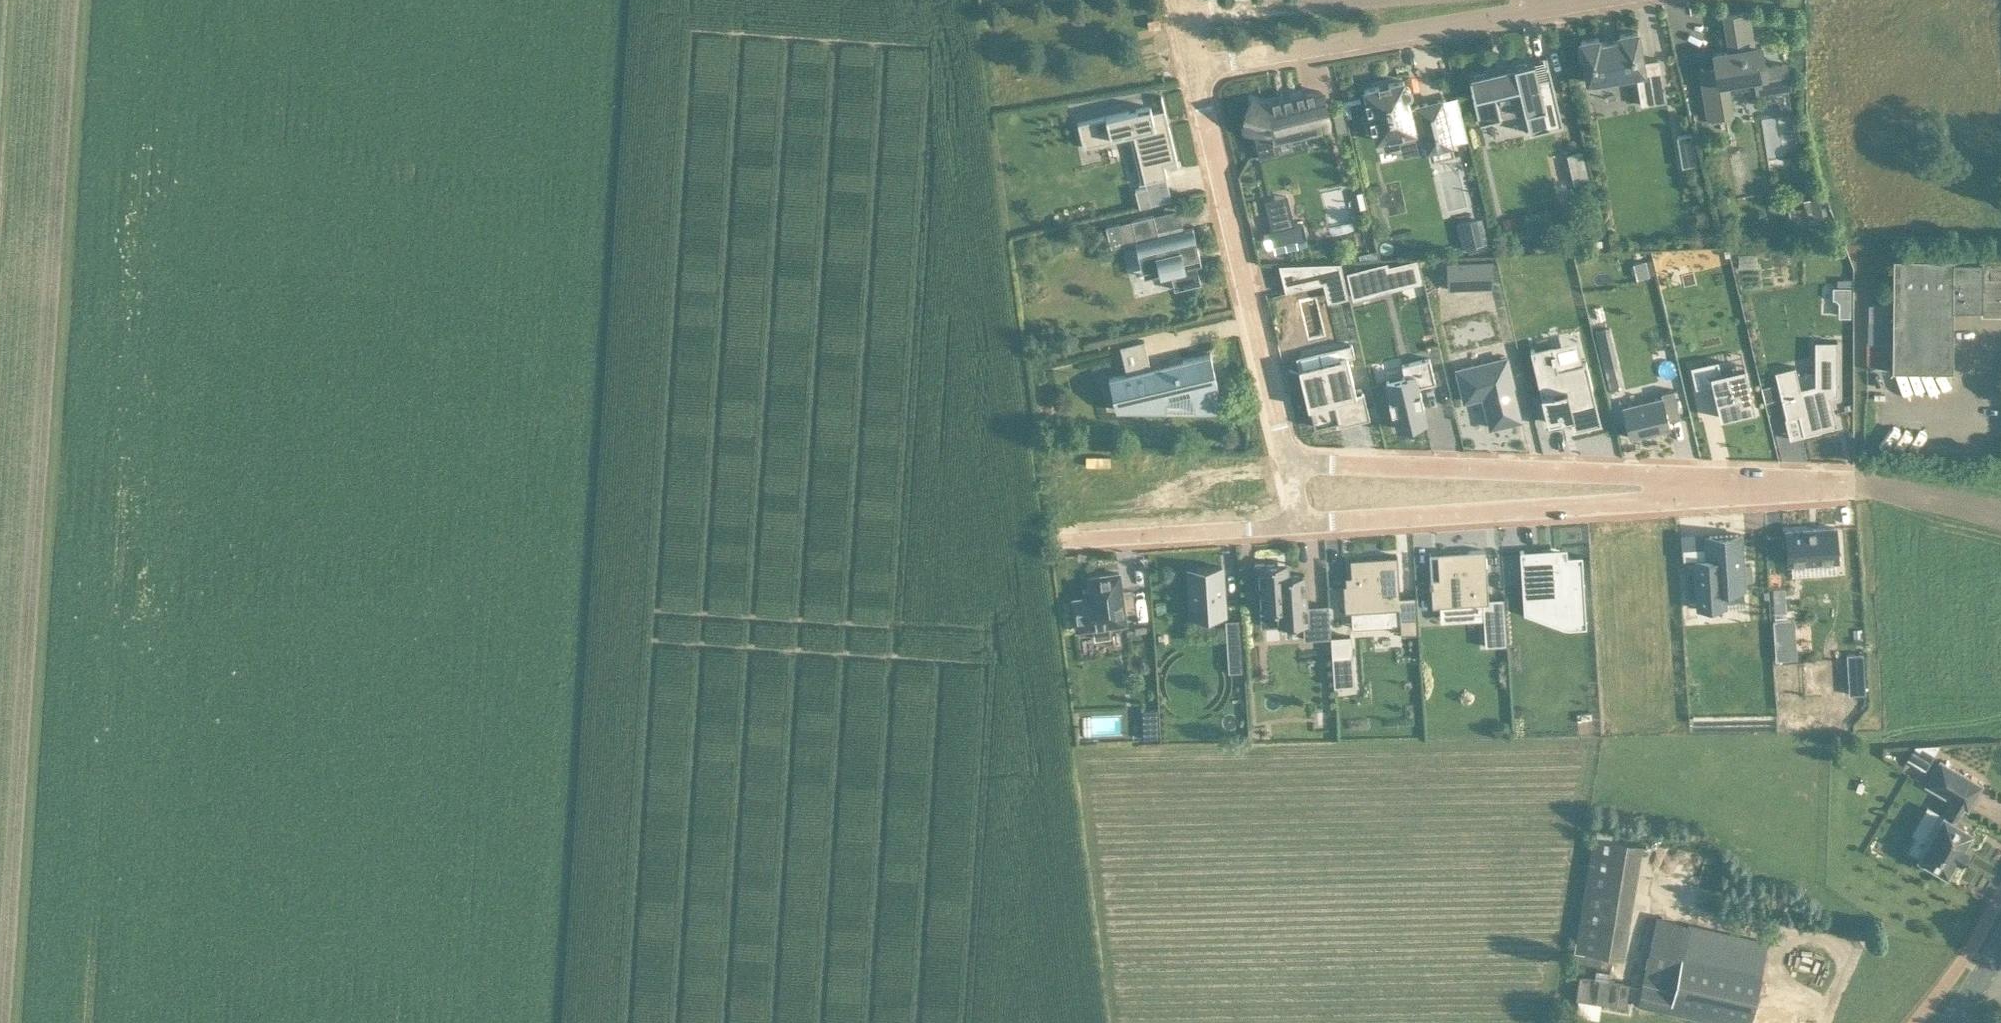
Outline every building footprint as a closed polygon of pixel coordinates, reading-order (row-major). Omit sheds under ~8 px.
[(1714,53),(1716,65),(1700,68),(1708,117),(1709,117),(1719,115),(1731,113),(1726,83),(1754,78),(1756,91),(1790,86),(1786,63),(1764,66),(1761,45),(1753,46),(1747,12),(1724,16),(1730,50),(1714,53)] [(1599,37),(1580,40),(1581,43),(1577,44),(1580,59),(1583,59),(1587,81),(1636,73),(1641,104),(1666,100),(1659,58),(1643,61),(1638,30),(1619,33),(1620,39),(1600,42),(1599,37)] [(1514,66),(1469,77),(1480,122),(1500,117),(1499,111),(1523,105),(1529,131),(1562,124),(1550,71),(1549,72),(1550,78),(1538,81),(1533,61),(1534,61),(1534,60),(1514,65),(1514,66)] [(1403,80),(1364,89),(1371,118),(1367,119),(1369,130),(1373,130),(1394,125),(1395,129),(1396,129),(1397,134),(1422,128),(1427,150),(1431,150),(1433,159),(1454,154),(1452,145),(1441,99),(1409,106),(1407,96),(1409,95),(1410,92),(1410,90),(1409,87),(1407,86),(1404,86),(1403,80)] [(1265,102),(1252,98),(1243,130),(1253,133),(1258,155),(1277,150),(1274,138),(1328,125),(1319,89),(1302,93),(1304,100),(1298,102),(1296,94),(1265,102)] [(1149,105),(1077,122),(1082,144),(1118,135),(1118,134),(1131,131),(1138,160),(1146,158),(1151,180),(1166,176),(1163,164),(1177,160),(1164,108),(1150,111),(1149,105)] [(1343,112),(1333,114),(1337,134),(1348,131),(1343,112)] [(1691,133),(1677,135),(1682,165),(1696,163),(1691,133)] [(1573,183),(1589,179),(1582,150),(1566,154),(1573,183)] [(1147,186),(1135,189),(1139,207),(1151,204),(1147,186)] [(1812,212),(1790,216),(1793,233),(1824,227),(1819,196),(1810,197),(1812,212)] [(1199,254),(1193,227),(1158,235),(1153,214),(1106,225),(1111,246),(1135,241),(1141,268),(1158,264),(1160,272),(1170,270),(1174,288),(1201,282),(1196,262),(1194,262),(1193,255),(1199,254)] [(1478,219),(1462,223),(1467,246),(1484,242),(1478,219)] [(1271,230),(1270,230),(1274,245),(1306,237),(1303,222),(1271,230)] [(1866,368),(1952,368),(1952,307),(1981,307),(1981,309),(2000,309),(2000,257),(1981,257),(1981,259),(1953,258),(1953,256),(1893,256),(1892,302),(1868,301),(1868,317),(1892,318),(1892,342),(1867,342),(1866,368)] [(1652,259),(1634,264),(1638,279),(1656,274),(1652,259)] [(1340,261),(1279,263),(1285,291),(1323,282),(1328,301),(1349,296),(1340,261)] [(1491,261),(1459,263),(1460,287),(1492,286),(1491,261)] [(1387,266),(1388,266),(1387,262),(1348,271),(1354,296),(1367,293),(1366,288),(1391,282),(1387,266)] [(1127,373),(1108,377),(1116,409),(1217,412),(1218,385),(1210,353),(1150,367),(1144,339),(1120,345),(1127,373)] [(1798,414),(1803,433),(1818,429),(1818,430),(1821,430),(1820,429),(1837,424),(1830,395),(1837,393),(1837,340),(1815,340),(1815,383),(1800,387),(1795,365),(1774,370),(1786,415),(1784,416),(1785,418),(1786,418),(1786,417),(1798,414)] [(1534,348),(1530,348),(1540,391),(1547,420),(1561,417),(1569,415),(1572,429),(1580,427),(1580,426),(1587,424),(1587,425),(1601,422),(1593,389),(1592,389),(1591,386),(1592,385),(1586,360),(1582,361),(1556,367),(1555,359),(1556,359),(1554,351),(1553,351),(1551,344),(1534,348)] [(1340,358),(1300,367),(1315,425),(1339,419),(1334,400),(1356,394),(1346,355),(1340,356),(1340,358)] [(1404,376),(1386,380),(1390,398),(1388,399),(1391,411),(1393,411),(1397,427),(1425,421),(1421,404),(1423,403),(1420,391),(1418,391),(1417,385),(1435,381),(1429,357),(1401,363),(1404,376)] [(1506,357),(1457,369),(1464,400),(1485,395),(1488,407),(1486,408),(1490,426),(1521,419),(1506,357)] [(1717,358),(1690,365),(1695,386),(1712,382),(1720,416),(1732,413),(1733,417),(1755,412),(1752,398),(1746,372),(1744,364),(1720,370),(1717,358)] [(1612,363),(1602,365),(1608,388),(1618,386),(1612,363)] [(1662,397),(1622,406),(1629,436),(1670,427),(1668,418),(1680,415),(1673,388),(1661,391),(1662,397)] [(1836,527),(1786,530),(1788,563),(1838,559),(1836,527)] [(1707,558),(1694,559),(1697,607),(1724,606),(1723,589),(1744,588),(1743,580),(1751,579),(1750,564),(1742,564),(1740,532),(1706,535),(1707,558)] [(1431,580),(1429,580),(1430,585),(1431,585),(1433,605),(1440,604),(1482,602),(1483,617),(1485,645),(1507,644),(1504,596),(1488,597),(1485,549),(1437,552),(1439,577),(1432,578),(1432,576),(1431,576),(1431,580)] [(1523,550),(1520,550),(1521,572),(1524,572),(1524,577),(1525,594),(1526,594),(1526,599),(1543,598),(1543,607),(1565,605),(1566,625),(1568,625),(1574,624),(1574,625),(1578,625),(1578,624),(1583,624),(1583,626),(1586,626),(1583,572),(1582,572),(1582,568),(1583,568),(1582,554),(1567,555),(1562,555),(1562,552),(1540,553),(1536,553),(1536,554),(1524,555),(1523,550)] [(1399,607),(1400,621),(1399,621),(1400,633),(1418,632),(1416,594),(1399,595),(1398,572),(1397,554),(1350,558),(1351,583),(1343,583),(1345,611),(1399,607)] [(1264,562),(1254,563),(1256,586),(1260,586),(1261,608),(1277,607),(1279,623),(1303,622),(1304,638),(1330,636),(1328,604),(1306,605),(1304,578),(1288,579),(1287,562),(1264,563),(1264,562)] [(1197,568),(1188,568),(1189,573),(1188,573),(1191,615),(1225,613),(1222,566),(1197,567),(1197,568)] [(1092,596),(1073,599),(1077,629),(1094,627),(1095,638),(1111,636),(1109,624),(1126,622),(1124,612),(1136,610),(1134,590),(1122,592),(1119,572),(1089,576),(1092,596)] [(1772,587),(1774,612),(1786,611),(1784,586),(1772,587)] [(1150,589),(1139,590),(1140,600),(1151,598),(1150,589)] [(1238,616),(1227,617),(1228,628),(1239,627),(1238,616)] [(1788,619),(1774,619),(1776,657),(1790,657),(1788,619)] [(1350,635),(1330,636),(1334,685),(1354,683),(1350,635)] [(1863,652),(1846,653),(1847,661),(1863,660),(1863,652)] [(1864,677),(1848,678),(1849,693),(1865,692),(1864,677)] [(1158,738),(1157,709),(1142,709),(1143,738),(1158,738)] [(1940,742),(1914,743),(1906,756),(1925,767),(1940,742)] [(1943,812),(1927,838),(1919,833),(1908,850),(1917,856),(1946,873),(1955,857),(1959,860),(1967,847),(1963,845),(1972,829),(1956,820),(1964,806),(1967,808),(1982,784),(1940,760),(1926,784),(1952,799),(1944,813),(1943,812)] [(1642,842),(1612,837),(1613,831),(1597,827),(1596,833),(1593,833),(1573,950),(1575,951),(1573,959),(1599,964),(1601,952),(1624,956),(1642,842)] [(1639,1004),(1723,1022),(1796,1022),(1798,1014),(1772,1009),(1772,1011),(1752,1006),(1767,942),(1655,917),(1637,1000),(1617,995),(1614,1012),(1636,1017),(1639,1004)]
